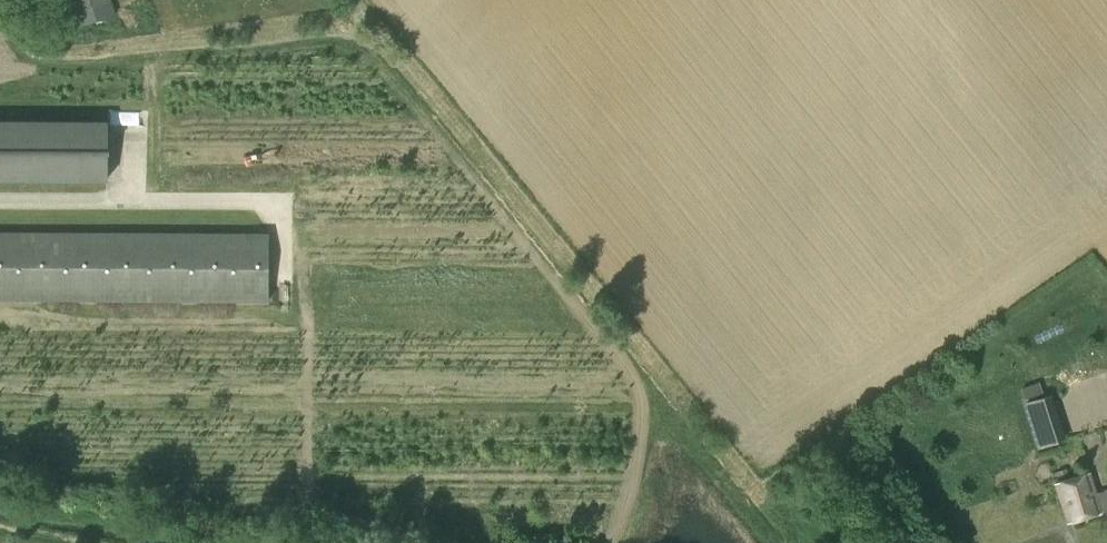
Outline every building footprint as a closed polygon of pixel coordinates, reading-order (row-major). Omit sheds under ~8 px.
[(115,13),(111,0),(69,0),(78,26),(115,13)] [(108,180),(108,121),(0,121),(0,181),(108,180)] [(0,231),(0,300),(269,302),(269,232),(0,231)] [(1039,448),(1066,439),(1051,394),(1025,403),(1039,448)] [(1096,491),(1090,471),(1054,483),(1067,522),(1075,519),(1075,518),(1096,511),(1102,509),(1102,510),(1106,508),(1106,488),(1096,491)]
